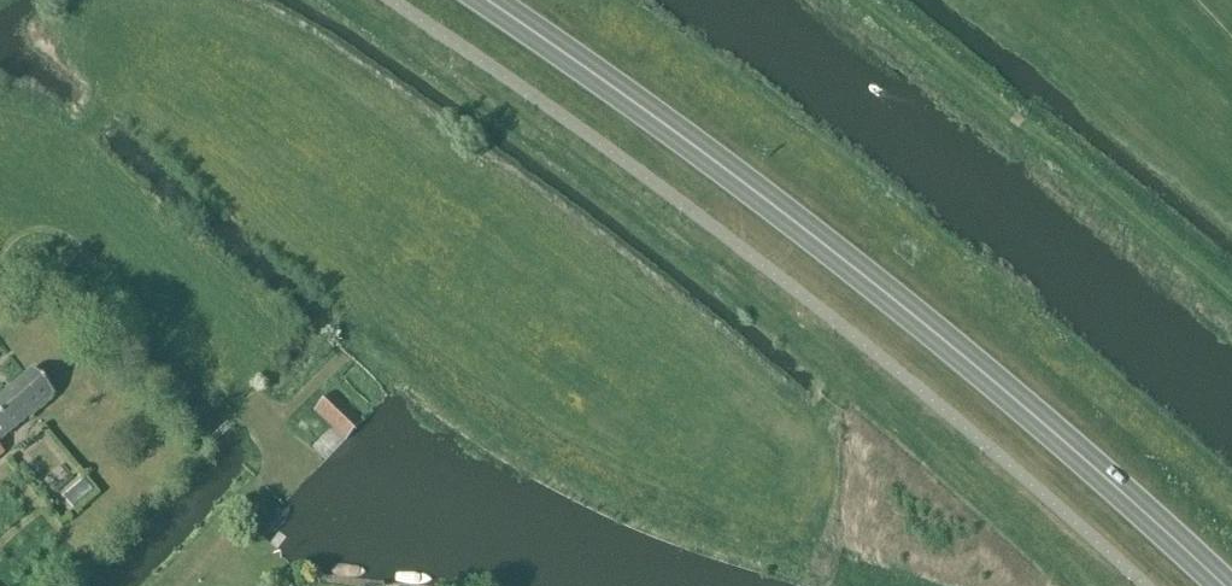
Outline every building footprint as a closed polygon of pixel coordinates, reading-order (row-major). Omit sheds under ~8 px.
[(56,396),(34,370),(0,398),(0,443),(56,396)] [(345,443),(364,423),(333,392),(313,412),(345,443)]
